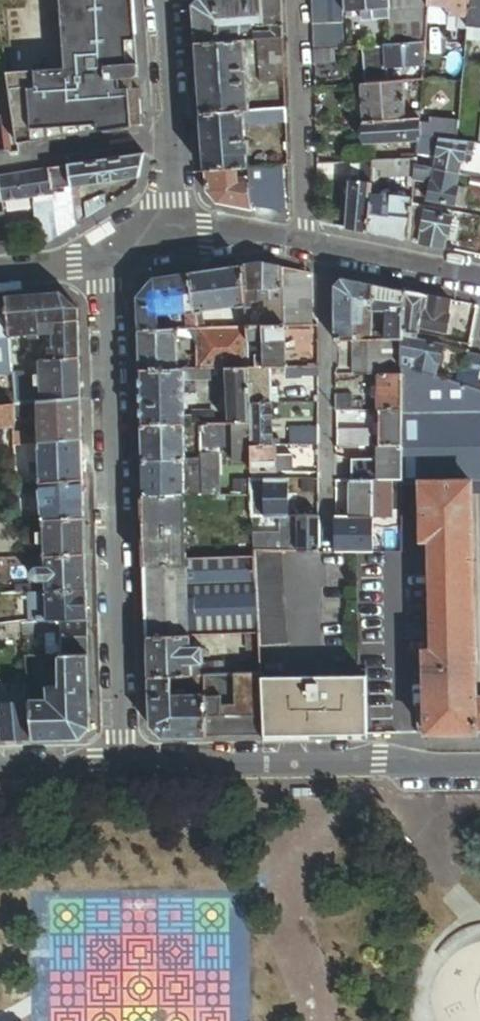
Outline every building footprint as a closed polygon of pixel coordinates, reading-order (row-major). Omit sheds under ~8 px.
[(139,74),(132,0),(60,0),(66,70),(7,75),(18,145),(33,143),(33,129),(114,122),(115,130),(143,126),(140,89),(132,90),(131,80),(137,79),(139,74)] [(259,0),(199,0),(193,7),(196,45),(241,42),(240,27),(261,26),(259,0)] [(283,0),(259,0),(261,26),(261,27),(271,27),(284,26),(283,0)] [(344,0),(312,0),(313,24),(345,22),(345,11),(344,0)] [(389,0),(344,0),(345,11),(346,11),(347,11),(352,11),(362,10),(363,19),(390,18),(389,0)] [(428,0),(389,0),(390,18),(427,17),(427,16),(427,6),(428,0)] [(427,6),(429,6),(447,8),(447,18),(458,19),(468,20),(470,0),(428,0),(427,6)] [(468,20),(467,28),(479,29),(479,0),(470,0),(468,20)] [(447,8),(429,6),(428,17),(447,18),(447,8)] [(391,46),(425,43),(427,17),(390,18),(391,46)] [(467,28),(468,20),(458,19),(457,28),(467,29),(467,28)] [(345,22),(313,24),(314,49),(347,47),(345,22)] [(284,40),(284,26),(271,27),(272,35),(272,39),(272,40),(284,40)] [(467,28),(467,29),(466,40),(479,41),(479,29),(467,28)] [(262,83),(286,82),(284,40),(272,40),(260,41),(262,83)] [(245,42),(241,42),(196,45),(202,115),(245,113),(250,113),(250,111),(249,102),(245,42)] [(385,68),(423,65),(425,43),(391,46),(383,46),(383,47),(385,68)] [(386,82),(385,68),(383,47),(362,49),(364,84),(386,82)] [(316,52),(316,53),(316,63),(317,63),(334,62),(333,51),(316,52)] [(404,97),(404,82),(361,85),(363,124),(405,121),(404,107),(404,97)] [(415,96),(404,97),(404,107),(415,107),(415,96)] [(270,111),(286,110),(286,97),(269,98),(270,110),(270,111)] [(270,110),(269,98),(254,99),(249,102),(250,111),(270,110)] [(284,111),(260,113),(261,125),(285,124),(284,111)] [(237,170),(247,169),(247,154),(251,154),(250,143),(246,143),(245,122),(245,114),(245,113),(202,115),(206,172),(237,170)] [(260,113),(245,114),(245,122),(251,126),(261,125),(260,113)] [(418,129),(419,120),(405,121),(363,124),(363,144),(416,142),(416,139),(418,139),(418,129)] [(439,142),(441,142),(442,131),(419,129),(419,139),(439,142)] [(467,144),(441,142),(439,142),(435,157),(437,157),(434,170),(459,175),(461,163),(463,163),(467,144)] [(472,164),(476,145),(467,144),(463,163),(472,164)] [(437,157),(435,157),(416,153),(415,167),(434,170),(437,157)] [(70,165),(70,166),(73,188),(80,187),(140,178),(145,154),(70,165)] [(414,167),(415,160),(374,161),(373,174),(414,174),(414,167)] [(347,210),(346,230),(368,234),(371,194),(372,179),(373,174),(374,161),(351,162),(350,176),(348,196),(347,210)] [(345,162),(318,163),(318,176),(344,176),(345,162)] [(73,188),(70,166),(52,169),(54,190),(73,188)] [(434,170),(415,167),(415,181),(431,184),(434,170)] [(52,169),(0,177),(0,178),(4,204),(34,200),(55,196),(54,190),(52,169)] [(218,204),(250,211),(250,208),(249,186),(238,187),(237,170),(206,172),(207,190),(218,204)] [(456,188),(459,175),(434,170),(431,184),(427,200),(455,205),(458,188),(456,188)] [(249,173),(249,186),(250,208),(285,214),(283,171),(249,173)] [(479,179),(471,177),(469,189),(472,192),(479,204),(479,196),(477,195),(479,179)] [(80,187),(73,188),(77,206),(83,205),(80,187)] [(77,206),(73,188),(54,190),(55,196),(34,200),(40,245),(51,243),(71,230),(68,215),(78,213),(77,206)] [(467,190),(458,188),(455,205),(464,207),(467,190)] [(412,204),(413,200),(395,197),(395,194),(394,192),(392,190),(389,189),(386,189),(384,190),(382,192),(381,195),(377,194),(371,194),(368,234),(409,243),(411,223),(412,204)] [(424,193),(414,191),(413,200),(412,204),(421,205),(424,193)] [(88,219),(108,206),(106,195),(87,204),(88,219)] [(418,224),(421,205),(412,204),(411,223),(418,224)] [(80,224),(85,221),(83,205),(77,206),(78,213),(80,224)] [(12,247),(5,209),(0,210),(0,248),(12,247)] [(71,230),(80,224),(78,213),(68,215),(71,230)] [(423,231),(420,245),(445,250),(447,236),(449,237),(452,218),(425,213),(421,231),(423,231)] [(283,301),(283,267),(263,263),(242,266),(244,302),(268,301),(283,301)] [(244,306),(244,302),(242,266),(189,275),(194,314),(196,314),(199,313),(234,308),(244,306)] [(310,273),(284,267),(285,325),(311,325),(310,273)] [(194,314),(189,275),(153,281),(136,299),(137,333),(158,332),(158,316),(184,315),(194,314)] [(374,286),(342,279),(335,288),(335,342),(353,342),(354,342),(354,339),(355,325),(364,325),(365,306),(373,306),(374,286)] [(405,292),(374,286),(373,306),(373,312),(385,313),(384,335),(384,341),(403,342),(403,332),(403,327),(405,292)] [(426,296),(405,292),(403,327),(403,332),(417,335),(419,329),(422,312),(424,310),(426,296)] [(61,293),(40,295),(41,335),(57,334),(55,337),(55,346),(57,348),(58,353),(58,360),(81,358),(80,310),(61,293)] [(41,335),(40,295),(9,298),(12,338),(29,336),(41,335)] [(451,301),(426,296),(424,310),(422,312),(419,329),(447,335),(450,317),(448,316),(451,301)] [(9,298),(0,299),(0,339),(12,338),(9,298)] [(283,310),(283,301),(268,301),(267,310),(283,310)] [(235,328),(245,327),(244,306),(234,308),(235,328)] [(188,331),(197,330),(194,314),(184,315),(186,331),(188,331)] [(371,325),(364,325),(355,325),(354,339),(370,340),(371,325)] [(285,327),(284,327),(245,328),(246,342),(262,342),(262,368),(269,368),(285,368),(285,367),(285,350),(285,327)] [(246,342),(245,328),(197,330),(188,331),(194,343),(196,345),(197,371),(204,370),(223,370),(247,368),(246,342)] [(158,332),(137,333),(139,373),(177,372),(177,367),(176,340),(176,333),(176,332),(158,332)] [(403,332),(403,342),(403,357),(413,359),(416,341),(417,335),(403,332)] [(187,333),(176,333),(176,340),(195,346),(187,333)] [(14,364),(12,338),(0,339),(0,375),(15,374),(14,364)] [(416,341),(413,359),(415,359),(412,370),(436,378),(439,366),(441,366),(444,347),(416,341)] [(354,342),(353,342),(353,375),(401,374),(402,343),(354,342)] [(42,362),(58,360),(58,353),(42,355),(42,362)] [(477,379),(479,366),(479,355),(469,353),(465,375),(477,379)] [(413,359),(403,357),(403,367),(412,370),(415,359),(413,359)] [(82,397),(81,358),(58,360),(42,362),(42,375),(43,386),(43,401),(82,397)] [(24,364),(14,364),(15,374),(24,373),(24,364)] [(249,403),(247,368),(223,370),(224,371),(224,377),(226,417),(226,424),(226,425),(250,424),(249,403)] [(249,403),(271,403),(270,376),(269,368),(262,368),(247,368),(249,403)] [(286,374),(285,368),(269,368),(270,376),(286,375),(286,374)] [(403,368),(403,376),(402,411),(402,446),(402,481),(403,482),(422,482),(472,481),(479,481),(479,393),(403,368)] [(177,372),(139,373),(141,429),(185,427),(184,412),(184,404),(184,383),(183,373),(183,371),(177,372)] [(224,377),(224,371),(183,373),(184,383),(216,381),(224,377)] [(478,383),(479,380),(477,379),(465,375),(458,373),(455,384),(477,391),(478,383)] [(403,376),(379,376),(379,387),(379,400),(379,411),(402,411),(403,376)] [(352,395),(336,395),(336,412),(352,411),(352,395)] [(83,438),(82,397),(43,401),(39,402),(39,409),(40,436),(40,443),(83,438)] [(39,402),(17,404),(17,420),(29,419),(33,410),(39,409),(39,402)] [(273,447),(271,403),(249,403),(250,424),(251,447),(273,447)] [(17,404),(0,406),(0,427),(17,425),(17,420),(17,404)] [(402,446),(402,411),(379,411),(379,446),(402,446)] [(193,425),(226,424),(226,417),(212,417),(212,416),(192,417),(193,425)] [(251,447),(250,424),(226,425),(206,426),(207,450),(217,449),(233,448),(251,447)] [(185,427),(141,429),(141,462),(186,461),(186,460),(186,454),(185,432),(185,427)] [(299,447),(318,447),(318,428),(298,428),(299,447)] [(338,429),(338,447),(367,446),(367,429),(338,429)] [(16,445),(22,444),(30,444),(29,437),(29,430),(17,431),(16,445)] [(85,480),(83,438),(40,443),(42,478),(43,484),(85,480)] [(25,475),(22,444),(16,445),(18,476),(25,475)] [(392,481),(402,481),(402,446),(379,446),(379,459),(379,481),(392,481)] [(234,463),(252,462),(251,447),(233,448),(234,463)] [(273,456),(273,447),(251,447),(252,462),(252,473),(277,473),(276,459),(274,460),(273,456)] [(207,450),(202,450),(201,461),(203,461),(209,461),(210,467),(214,467),(216,484),(217,497),(219,497),(217,449),(207,450)] [(186,454),(186,460),(200,460),(200,451),(186,454)] [(277,473),(293,473),(293,456),(273,456),(274,460),(276,459),(277,473)] [(374,481),(379,481),(379,459),(353,459),(353,480),(374,481)] [(186,461),(141,462),(143,498),(143,499),(186,498),(186,462),(186,461)] [(186,498),(203,498),(201,462),(186,462),(186,498)] [(214,467),(210,467),(203,467),(204,484),(216,484),(214,467)] [(25,475),(18,476),(19,487),(30,486),(30,479),(30,475),(25,475)] [(86,519),(85,480),(43,484),(44,522),(86,519)] [(267,490),(267,480),(253,480),(253,490),(255,490),(267,490)] [(291,517),(290,480),(267,480),(267,490),(267,509),(267,518),(291,517)] [(353,480),(351,481),(351,516),(374,516),(387,516),(386,514),(386,500),(374,500),(374,481),(353,480)] [(379,481),(374,481),(374,500),(386,500),(386,514),(392,514),(392,481),(379,481)] [(428,734),(477,733),(477,730),(476,698),(472,492),(472,481),(422,482),(424,541),(432,541),(435,651),(427,651),(428,710),(428,734)] [(472,481),(472,492),(479,492),(479,481),(472,481)] [(217,497),(216,484),(204,484),(205,497),(217,497)] [(30,486),(19,487),(22,523),(35,523),(34,485),(30,486)] [(267,509),(267,490),(255,490),(255,509),(267,509)] [(187,561),(186,498),(143,499),(145,570),(188,569),(187,561)] [(255,509),(254,509),(254,518),(267,518),(267,509),(255,509)] [(351,516),(336,516),(337,551),(357,551),(375,551),(374,516),(351,516)] [(291,553),(319,553),(318,517),(291,517),(291,553)] [(45,534),(45,544),(86,542),(86,519),(44,522),(45,534)] [(35,523),(22,523),(23,534),(32,534),(45,534),(44,522),(35,523)] [(32,534),(23,534),(24,545),(33,544),(32,534)] [(86,542),(45,544),(46,557),(87,555),(86,542)] [(282,553),(255,553),(256,558),(257,579),(259,633),(260,649),(289,647),(282,553)] [(88,591),(87,555),(46,557),(46,559),(46,569),(38,569),(37,569),(35,569),(34,571),(33,572),(33,574),(33,577),(34,578),(35,579),(36,580),(38,580),(47,580),(47,593),(88,591)] [(256,558),(187,561),(188,569),(188,582),(257,579),(256,558)] [(37,559),(37,569),(38,569),(46,569),(46,559),(37,559)] [(188,569),(145,570),(147,639),(190,637),(259,633),(257,579),(188,582),(188,569)] [(31,585),(16,586),(17,594),(30,594),(32,594),(31,585)] [(89,621),(88,591),(47,593),(48,622),(62,622),(89,621)] [(48,622),(47,593),(32,594),(30,594),(31,623),(35,623),(48,622)] [(90,657),(89,621),(62,622),(63,658),(90,657)] [(63,658),(62,622),(48,622),(35,623),(35,635),(46,634),(46,658),(59,658),(63,658)] [(35,635),(35,623),(31,623),(23,623),(24,636),(35,635)] [(244,636),(245,653),(258,652),(257,635),(244,636)] [(190,637),(147,639),(149,679),(172,678),(192,677),(191,665),(202,665),(203,665),(203,649),(191,650),(190,637)] [(92,729),(90,657),(63,658),(59,658),(61,688),(49,689),(49,701),(31,702),(31,703),(35,740),(82,740),(92,729)] [(259,663),(203,665),(202,665),(202,676),(259,673),(259,663)] [(207,737),(264,736),(262,678),(262,674),(206,677),(206,695),(207,737)] [(264,736),(369,734),(368,675),(262,678),(264,736)] [(162,738),(207,737),(206,695),(189,696),(189,695),(189,692),(179,692),(179,696),(172,696),(172,693),(172,678),(149,679),(150,726),(162,738)] [(0,687),(0,704),(31,703),(31,702),(29,686),(0,687)] [(31,703),(0,704),(0,741),(35,740),(31,703)] [(419,710),(421,733),(428,734),(428,710),(419,710)]
